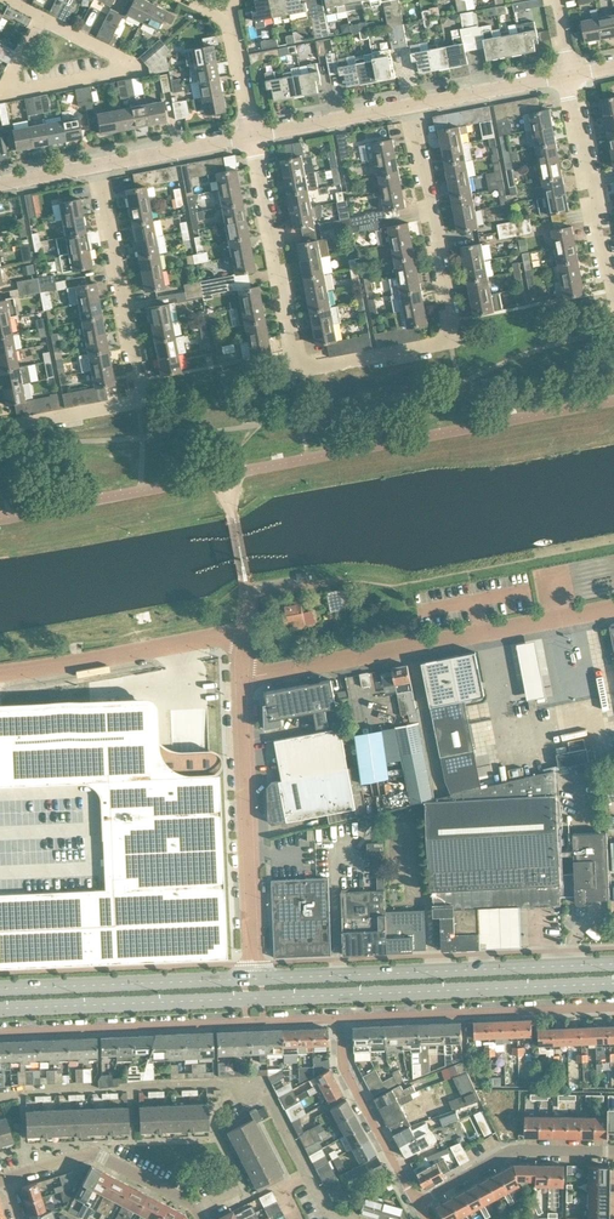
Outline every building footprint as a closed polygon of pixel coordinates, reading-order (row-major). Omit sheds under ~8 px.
[(64,0),(63,0),(55,0),(49,13),(56,16),(63,2),(64,0)] [(142,21),(152,3),(146,0),(134,0),(127,13),(142,21)] [(272,16),(269,0),(257,0),(258,6),(253,6),(252,6),(257,28),(266,26),(265,18),(272,16)] [(272,16),(281,15),(282,19),(290,17),(289,13),(286,0),(269,0),(272,16)] [(289,13),(298,12),(299,19),(311,17),(315,39),(323,37),(319,16),(316,0),(286,0),(289,13)] [(319,16),(323,37),(330,36),(326,14),(346,10),(344,3),(344,0),(316,0),(319,16)] [(388,26),(395,24),(391,2),(390,0),(370,0),(371,6),(384,3),(388,26)] [(391,2),(395,24),(403,23),(399,0),(401,0),(390,0),(391,2)] [(466,1),(467,10),(475,8),(474,0),(465,0),(466,1)] [(529,8),(528,0),(513,3),(514,11),(529,8)] [(63,2),(56,16),(61,19),(67,9),(69,10),(71,6),(63,2)] [(166,10),(152,3),(142,21),(157,29),(162,19),(171,23),(174,15),(166,11),(166,10)] [(504,5),(496,7),(498,14),(505,13),(504,5)] [(31,19),(7,6),(4,13),(28,25),(31,19)] [(103,41),(111,25),(117,13),(110,9),(104,21),(96,37),(103,41)] [(430,10),(422,12),(424,19),(431,18),(430,10)] [(476,11),(468,12),(475,49),(486,47),(482,26),(479,27),(479,26),(476,11)] [(468,12),(461,13),(464,28),(461,29),(465,51),(475,49),(468,12)] [(117,13),(111,25),(103,41),(109,44),(117,28),(123,16),(117,13)] [(461,14),(453,15),(454,20),(458,23),(462,22),(461,14)] [(598,17),(602,38),(613,35),(613,14),(598,17)] [(602,38),(598,17),(582,20),(586,41),(602,38)] [(431,18),(424,19),(425,27),(433,25),(431,18)] [(534,21),(516,25),(517,32),(521,53),(534,50),(534,51),(535,51),(534,43),(538,43),(539,43),(534,21)] [(350,32),(350,31),(349,25),(348,23),(340,25),(341,34),(350,32)] [(359,31),(367,30),(366,23),(357,24),(359,31)] [(403,23),(395,24),(399,47),(408,46),(407,45),(403,23)] [(357,24),(349,25),(350,31),(352,32),(359,31),(357,24)] [(395,24),(388,26),(391,39),(392,48),(392,49),(399,47),(395,24)] [(490,24),(482,26),(486,47),(488,60),(489,60),(489,59),(504,56),(500,35),(493,37),(492,30),(491,29),(490,24)] [(454,45),(445,47),(449,66),(467,63),(467,64),(468,64),(465,51),(461,29),(451,31),(454,45)] [(367,30),(359,31),(360,38),(368,37),(367,30)] [(504,56),(521,53),(517,32),(510,33),(509,30),(500,31),(500,35),(504,56)] [(549,30),(538,32),(540,41),(550,39),(549,30)] [(286,36),(287,44),(295,43),(293,35),(286,36)] [(278,38),(262,41),(263,49),(279,46),(278,38)] [(354,56),(347,57),(338,59),(337,52),(333,53),(330,38),(323,40),(326,54),(330,75),(340,73),(340,75),(341,75),(342,81),(343,80),(342,80),(346,79),(347,86),(348,86),(348,87),(349,86),(360,83),(355,59),(354,56)] [(139,56),(144,62),(158,50),(164,44),(160,39),(153,45),(139,56)] [(319,56),(326,54),(323,40),(316,41),(319,56)] [(427,42),(410,45),(412,52),(411,52),(412,61),(413,61),(414,67),(415,67),(415,66),(418,65),(420,73),(421,72),(421,73),(421,72),(432,70),(427,45),(427,42)] [(12,56),(15,50),(0,43),(0,51),(12,56)] [(449,66),(445,47),(438,48),(437,43),(427,45),(432,70),(449,66)] [(164,44),(158,50),(144,62),(149,67),(150,74),(168,69),(167,61),(174,56),(164,44)] [(186,66),(190,65),(215,61),(212,45),(183,50),(186,66)] [(296,53),(295,45),(288,46),(289,54),(296,53)] [(280,48),(264,51),(265,59),(281,56),(280,48)] [(380,51),(371,52),(373,60),(376,80),(389,78),(390,78),(390,77),(394,77),(394,78),(395,78),(395,77),(396,77),(392,56),(391,56),(390,49),(380,51)] [(12,56),(0,51),(0,59),(8,63),(12,56)] [(364,57),(355,59),(360,83),(376,80),(373,60),(371,52),(364,54),(364,57)] [(218,76),(215,61),(190,65),(189,82),(198,80),(218,76)] [(321,85),(320,79),(321,78),(319,70),(318,70),(317,63),(308,64),(308,65),(309,71),(300,73),(304,94),(313,92),(317,91),(317,93),(318,92),(319,92),(317,85),(321,84),(321,85)] [(276,99),(287,97),(284,76),(276,78),(274,71),(265,72),(269,95),(270,94),(274,93),(276,100),(276,99)] [(283,73),(284,76),(287,97),(304,94),(300,73),(292,75),(291,71),(283,73)] [(163,93),(170,92),(167,75),(159,76),(163,93)] [(198,80),(201,96),(221,92),(218,76),(198,80)] [(134,95),(131,78),(124,79),(128,96),(134,95)] [(121,98),(128,96),(124,79),(117,81),(120,98),(121,98)] [(181,83),(171,85),(173,93),(183,91),(181,83)] [(89,86),(82,87),(85,104),(92,103),(89,86)] [(82,87),(75,89),(78,105),(85,104),(82,87)] [(225,110),(221,92),(201,96),(201,97),(193,99),(194,108),(198,110),(203,109),(204,114),(225,110)] [(50,111),(47,94),(41,95),(43,112),(50,111)] [(27,115),(43,112),(41,95),(24,98),(26,111),(27,115)] [(537,96),(529,98),(532,112),(540,111),(537,96)] [(607,98),(601,99),(602,107),(603,107),(605,116),(613,114),(613,96),(607,98)] [(529,98),(523,99),(526,113),(532,112),(529,98)] [(523,99),(515,101),(518,115),(523,114),(526,113),(523,99)] [(187,117),(184,100),(172,102),(175,119),(187,117)] [(146,104),(149,124),(166,121),(162,101),(146,104)] [(515,101),(508,102),(511,116),(518,115),(515,101)] [(1,118),(1,120),(8,119),(5,102),(0,103),(0,115),(1,118)] [(508,102),(500,103),(503,118),(504,117),(508,117),(510,116),(511,116),(508,102)] [(500,103),(494,105),(497,121),(504,120),(503,118),(500,103)] [(130,107),(133,127),(149,124),(146,104),(130,107)] [(482,107),(485,121),(492,120),(489,106),(482,107)] [(113,110),(117,130),(133,127),(130,107),(113,110)] [(482,107),(474,108),(477,123),(485,121),(482,107)] [(474,108),(467,110),(470,124),(477,123),(474,108)] [(526,113),(523,114),(526,131),(532,130),(553,126),(551,117),(552,116),(550,109),(540,111),(532,112),(526,113)] [(97,113),(101,133),(117,130),(113,110),(97,113)] [(467,110),(460,111),(463,125),(469,124),(470,124),(467,110)] [(460,111),(453,112),(456,127),(463,125),(460,111)] [(57,120),(56,112),(37,114),(38,122),(57,120)] [(453,112),(446,114),(449,128),(456,127),(453,112)] [(613,131),(613,114),(605,116),(607,125),(606,125),(607,133),(613,131)] [(61,120),(65,140),(82,137),(78,117),(61,120)] [(508,117),(504,117),(505,120),(504,120),(497,121),(500,136),(513,134),(511,123),(509,119),(508,117)] [(45,123),(49,143),(65,140),(61,120),(45,123)] [(492,120),(485,121),(488,138),(495,137),(492,120)] [(29,126),(33,146),(49,143),(45,123),(29,126)] [(456,127),(449,128),(438,130),(440,138),(441,138),(443,148),(463,144),(461,135),(470,134),(469,124),(463,125),(456,127)] [(13,129),(16,149),(33,146),(29,126),(13,129)] [(554,135),(553,126),(532,130),(535,147),(557,143),(555,135),(554,135)] [(337,135),(341,158),(351,156),(347,133),(337,135)] [(1,165),(9,163),(7,151),(4,136),(0,137),(0,160),(1,165)] [(495,137),(488,138),(490,147),(497,146),(495,137)] [(368,161),(374,160),(396,156),(394,146),(395,146),(393,139),(386,140),(365,144),(368,161)] [(306,173),(305,171),(302,156),(305,155),(302,141),(296,143),(293,143),(286,144),(288,159),(281,160),(283,168),(284,168),(284,171),(285,177),(306,173)] [(463,144),(443,148),(444,156),(443,156),(445,164),(466,160),(471,159),(468,142),(463,144)] [(507,142),(501,144),(503,153),(509,152),(507,142)] [(535,147),(538,164),(559,160),(557,150),(558,150),(557,143),(535,147)] [(328,151),(331,168),(338,167),(335,150),(328,151)] [(503,153),(506,170),(513,169),(511,160),(509,152),(503,153)] [(223,156),(216,158),(219,172),(226,170),(223,156)] [(374,160),(375,164),(376,171),(378,177),(400,173),(399,171),(398,165),(397,165),(396,156),(374,160)] [(216,158),(209,159),(212,173),(215,172),(219,172),(216,158)] [(209,159),(202,160),(204,174),(207,174),(212,173),(209,159)] [(194,162),(196,171),(197,176),(204,174),(202,160),(194,162)] [(446,171),(447,171),(449,181),(469,177),(468,171),(466,160),(445,164),(446,171)] [(561,169),(559,160),(538,164),(540,171),(542,180),(563,176),(562,171),(561,168),(561,169)] [(495,172),(501,171),(499,161),(493,163),(495,171),(495,172)] [(197,176),(196,171),(194,162),(187,163),(190,177),(197,176)] [(187,163),(180,164),(183,178),(183,181),(191,180),(190,177),(187,163)] [(178,180),(177,171),(176,165),(167,167),(168,171),(170,181),(178,180)] [(170,181),(168,171),(167,167),(160,168),(163,183),(170,181)] [(341,184),(339,171),(338,167),(331,168),(332,171),(333,177),(334,185),(341,184)] [(160,168),(153,170),(155,184),(163,183),(160,168)] [(216,181),(218,190),(238,186),(237,177),(237,176),(236,171),(236,169),(226,170),(219,172),(215,172),(212,173),(207,174),(208,182),(216,181)] [(513,169),(506,170),(508,177),(509,186),(516,185),(514,176),(513,171),(513,169)] [(153,170),(146,171),(149,185),(155,184),(153,170)] [(146,171),(139,172),(142,187),(146,186),(149,185),(146,171)] [(288,194),(309,190),(318,188),(315,171),(306,173),(285,177),(287,186),(286,186),(288,194)] [(501,171),(495,172),(497,181),(503,180),(503,179),(501,171)] [(132,173),(135,188),(142,187),(139,172),(132,173)] [(400,173),(378,177),(381,193),(402,189),(400,180),(401,180),(400,173)] [(543,186),(535,187),(537,198),(565,193),(564,183),(563,176),(542,180),(543,186)] [(451,198),(472,194),(469,177),(449,181),(451,190),(450,190),(451,198)] [(354,190),(352,182),(346,183),(347,190),(347,191),(354,190)] [(191,183),(184,185),(186,196),(193,194),(191,183)] [(146,186),(142,187),(135,188),(125,190),(127,197),(129,207),(150,203),(146,186)] [(240,195),(238,186),(218,190),(221,206),(242,202),(241,195),(240,195)] [(508,204),(506,196),(505,187),(498,189),(499,196),(501,205),(508,204)] [(169,199),(175,198),(181,197),(180,188),(167,190),(169,199)] [(402,189),(381,193),(384,210),(406,206),(405,198),(404,199),(402,189)] [(290,201),(292,210),(312,206),(309,190),(288,194),(289,201),(290,201)] [(344,200),(343,191),(336,192),(338,201),(344,200)] [(27,208),(34,207),(32,193),(24,194),(27,208)] [(548,214),(569,210),(568,202),(567,202),(565,193),(537,198),(540,215),(548,214)] [(186,196),(189,212),(196,211),(194,202),(195,201),(195,200),(196,199),(196,198),(197,197),(197,196),(197,195),(197,194),(193,194),(186,196)] [(453,204),(455,214),(475,210),(472,194),(451,198),(453,204)] [(176,207),(183,205),(181,197),(175,198),(176,207)] [(80,198),(59,202),(62,220),(82,216),(81,206),(80,198)] [(221,206),(224,223),(245,219),(243,210),(244,210),(242,202),(221,206)] [(150,203),(129,207),(131,216),(130,216),(132,224),(153,220),(150,203)] [(322,205),(312,206),(292,210),(293,220),(294,228),(315,223),(314,218),(322,216),(322,205)] [(34,207),(27,208),(29,218),(36,216),(34,207)] [(203,210),(196,211),(189,212),(192,229),(199,228),(197,220),(204,218),(203,210)] [(456,223),(458,231),(479,227),(475,210),(455,214),(457,223),(456,223)] [(352,225),(368,222),(366,215),(350,218),(352,225)] [(62,220),(65,236),(86,232),(85,225),(84,225),(82,216),(62,220)] [(25,227),(24,218),(17,219),(19,228),(25,227)] [(333,221),(317,224),(319,232),(320,231),(335,229),(352,225),(350,218),(333,221)] [(515,229),(531,226),(529,218),(513,221),(515,229)] [(224,223),(228,240),(249,236),(247,228),(245,219),(224,223)] [(153,220),(132,224),(133,231),(134,231),(135,240),(156,236),(153,220)] [(352,225),(353,233),(369,230),(381,227),(379,220),(368,222),(352,225)] [(179,222),(181,231),(188,230),(186,221),(179,222)] [(515,229),(513,221),(497,225),(498,232),(515,229)] [(391,243),(411,240),(410,230),(409,222),(388,226),(381,227),(384,244),(391,243)] [(353,233),(352,225),(335,229),(336,236),(353,233)] [(515,229),(516,236),(532,233),(531,226),(515,229)] [(551,230),(555,247),(575,243),(573,234),(574,234),(572,226),(551,230)] [(25,227),(19,228),(20,236),(27,235),(25,227)] [(515,229),(498,232),(499,239),(516,236),(515,229)] [(189,238),(188,230),(181,231),(183,240),(189,238)] [(38,232),(32,233),(33,242),(40,241),(38,232)] [(56,238),(59,255),(89,249),(87,240),(88,239),(86,232),(65,236),(56,238)] [(156,236),(135,240),(137,249),(136,250),(138,257),(159,253),(156,236)] [(194,237),(196,246),(202,245),(200,236),(194,237)] [(228,240),(231,256),(251,252),(249,243),(250,243),(249,236),(228,240)] [(527,238),(519,239),(521,252),(529,251),(527,238)] [(299,251),(301,261),(321,257),(318,240),(297,244),(299,251)] [(411,240),(391,243),(394,260),(415,256),(414,249),(413,249),(411,240)] [(40,241),(33,242),(35,251),(42,250),(40,241)] [(463,255),(465,265),(485,261),(482,243),(461,247),(462,255),(463,255)] [(555,247),(558,264),(579,260),(578,252),(577,252),(575,243),(555,247)] [(202,245),(196,246),(197,253),(197,255),(199,262),(208,261),(206,250),(203,251),(202,245)] [(72,270),(93,266),(91,259),(93,258),(91,249),(89,249),(59,255),(62,272),(72,270)] [(359,250),(361,259),(367,258),(366,249),(359,250)] [(30,252),(30,251),(23,252),(25,261),(32,260),(30,252)] [(253,262),(251,252),(231,256),(234,273),(255,269),(254,262),(253,262)] [(524,261),(525,270),(532,269),(529,252),(522,254),(524,261)] [(159,253),(138,257),(139,264),(140,264),(142,274),(162,270),(159,253)] [(192,254),(186,256),(187,265),(194,263),(192,254)] [(302,270),(304,278),(324,274),(333,272),(330,255),(321,257),(301,261),(303,270),(302,270)] [(415,256),(394,260),(397,276),(418,272),(416,264),(417,263),(415,256)] [(349,260),(350,269),(357,267),(356,260),(355,259),(349,260)] [(579,260),(558,264),(561,281),(581,277),(580,267),(579,260)] [(466,273),(467,281),(488,277),(485,261),(465,265),(466,273)] [(521,271),(519,262),(513,264),(514,272),(521,271)] [(352,278),(359,277),(357,267),(350,269),(352,278)] [(525,270),(529,287),(535,286),(542,285),(540,275),(533,277),(532,269),(525,270)] [(162,270),(142,274),(144,283),(143,283),(144,291),(165,287),(162,270)] [(522,280),(521,271),(514,272),(516,281),(522,280)] [(393,295),(400,293),(422,289),(420,282),(418,272),(397,276),(389,278),(393,295)] [(39,284),(56,281),(54,274),(38,277),(39,284)] [(308,295),(328,290),(324,274),(304,278),(305,285),(306,285),(308,295)] [(363,275),(365,283),(372,282),(370,274),(363,275)] [(199,281),(201,288),(232,282),(230,275),(199,281)] [(18,288),(39,284),(38,277),(17,281),(18,288)] [(469,288),(471,298),(500,293),(500,292),(491,293),(488,277),(467,281),(469,288)] [(561,281),(564,297),(585,293),(584,286),(583,286),(581,277),(561,281)] [(65,279),(56,281),(57,286),(57,288),(57,289),(67,287),(65,279)] [(52,308),(48,290),(57,288),(57,286),(56,281),(39,284),(41,292),(44,310),(46,309),(52,308)] [(201,288),(199,281),(183,284),(185,291),(201,288)] [(79,303),(98,299),(97,290),(96,282),(76,286),(67,287),(70,305),(79,303)] [(232,282),(201,288),(202,297),(203,301),(213,299),(212,295),(233,291),(232,282)] [(374,291),(372,282),(365,283),(367,293),(374,291)] [(41,292),(39,284),(18,288),(18,289),(22,288),(24,295),(41,292)] [(230,309),(240,307),(261,303),(259,294),(260,293),(258,286),(237,290),(238,296),(234,297),(233,298),(232,299),(231,300),(231,301),(230,303),(230,304),(230,305),(230,306),(230,308),(230,309)] [(537,294),(535,286),(529,287),(530,295),(537,294)] [(158,305),(147,307),(149,315),(150,315),(151,324),(171,320),(178,319),(175,302),(202,297),(201,288),(185,291),(156,297),(157,297),(158,305)] [(422,289),(400,293),(403,311),(424,307),(422,297),(423,297),(422,289)] [(309,303),(310,311),(331,307),(328,290),(308,295),(309,303)] [(363,301),(362,292),(355,294),(357,302),(363,301)] [(474,315),(495,311),(503,309),(503,308),(501,309),(498,293),(471,298),(473,307),(472,307),(474,315)] [(519,297),(521,306),(527,304),(525,295),(519,297)] [(10,316),(20,314),(18,303),(17,303),(15,303),(14,296),(13,296),(5,298),(5,300),(0,301),(0,318),(10,316)] [(100,309),(98,299),(79,303),(83,319),(102,315),(101,309),(100,309)] [(370,308),(372,317),(378,316),(375,299),(368,300),(370,308)] [(365,310),(363,301),(357,302),(359,312),(365,310)] [(261,303),(240,307),(244,323),(265,319),(263,312),(261,303)] [(314,328),(334,324),(341,323),(338,306),(331,307),(310,311),(311,318),(312,318),(314,328)] [(424,307),(403,311),(406,327),(410,327),(418,325),(428,323),(427,315),(426,316),(424,307)] [(46,309),(47,317),(48,319),(54,317),(53,308),(52,308),(46,309)] [(210,322),(216,321),(214,312),(208,313),(210,322)] [(198,323),(200,332),(207,330),(205,323),(210,322),(208,313),(202,314),(203,322),(198,323)] [(83,319),(86,336),(105,333),(103,323),(104,323),(102,315),(83,319)] [(10,316),(0,318),(0,336),(14,333),(10,316)] [(380,325),(378,316),(372,317),(374,326),(380,325)] [(44,327),(42,318),(36,319),(37,328),(44,327)] [(244,323),(247,340),(267,336),(265,327),(266,327),(265,319),(244,323)] [(175,336),(171,320),(151,324),(153,333),(152,333),(154,340),(175,336)] [(334,341),(338,340),(334,324),(314,328),(316,337),(315,337),(316,345),(327,342),(334,341)] [(410,327),(413,341),(421,339),(418,325),(410,327)] [(46,336),(44,327),(37,328),(39,337),(46,336)] [(403,328),(406,342),(413,341),(410,327),(406,327),(403,328)] [(396,329),(399,344),(406,342),(403,328),(396,329)] [(389,331),(392,345),(399,344),(396,329),(389,331)] [(209,339),(207,330),(200,332),(202,341),(203,348),(210,347),(209,339)] [(382,332),(385,346),(392,345),(389,331),(382,332)] [(58,333),(51,334),(52,342),(59,341),(65,340),(63,332),(58,333)] [(373,349),(370,332),(362,334),(362,336),(365,350),(373,349)] [(385,346),(382,332),(375,333),(378,348),(385,346)] [(17,349),(14,333),(0,336),(0,352),(17,349)] [(105,333),(86,336),(89,352),(108,349),(107,342),(106,342),(105,333)] [(156,348),(158,357),(178,353),(185,352),(182,336),(175,337),(175,336),(154,340),(155,348),(156,348)] [(219,336),(213,338),(214,346),(221,345),(219,336)] [(247,340),(239,341),(242,359),(271,353),(270,345),(269,346),(267,336),(247,340)] [(362,336),(355,337),(358,352),(365,350),(362,336)] [(358,352),(355,337),(349,338),(352,353),(358,352)] [(344,354),(352,353),(349,338),(341,340),(344,354)] [(341,340),(338,340),(334,341),(337,356),(344,354),(341,340)] [(59,341),(52,342),(54,352),(61,350),(59,341)] [(330,357),(337,356),(334,341),(327,342),(330,357)] [(223,354),(234,352),(232,344),(221,346),(223,354)] [(223,355),(221,345),(214,346),(216,356),(223,355)] [(20,366),(17,349),(0,352),(0,370),(20,366)] [(82,371),(92,369),(111,366),(109,357),(110,357),(108,349),(89,352),(79,354),(82,371)] [(42,353),(44,361),(51,360),(49,351),(42,353)] [(181,370),(178,353),(158,357),(159,367),(160,374),(181,370)] [(207,365),(213,364),(212,355),(205,357),(207,365)] [(54,376),(51,360),(44,361),(46,370),(47,378),(54,376)] [(2,386),(23,382),(31,380),(28,364),(20,366),(0,370),(0,378),(2,386)] [(111,366),(92,369),(95,387),(98,386),(105,385),(115,383),(114,375),(113,375),(111,366)] [(26,400),(23,382),(2,386),(4,396),(3,396),(4,404),(14,402),(22,401),(26,400)] [(108,399),(105,385),(98,386),(100,401),(108,399)] [(98,386),(95,387),(91,388),(93,402),(100,401),(98,386)] [(91,388),(84,389),(86,403),(93,402),(91,388)] [(84,389),(76,391),(79,405),(86,403),(84,389)] [(69,392),(72,406),(79,405),(76,391),(69,392)] [(60,408),(57,392),(49,393),(50,395),(53,410),(60,408)] [(72,406),(69,392),(62,393),(65,408),(72,406)] [(50,395),(43,397),(46,411),(53,410),(50,395)] [(43,397),(36,398),(38,413),(46,411),(43,397)] [(36,398),(29,399),(31,414),(38,413),(36,398)] [(29,399),(26,400),(22,401),(24,415),(31,414),(29,399)] [(14,402),(17,417),(24,415),(22,401),(14,402)] [(298,581),(299,581),(308,580),(307,572),(297,574),(298,581)] [(333,591),(327,592),(329,603),(335,601),(337,611),(345,609),(342,591),(342,589),(341,589),(333,591)] [(285,624),(293,622),(295,629),(306,627),(301,600),(291,602),(292,604),(282,606),(285,624)] [(522,643),(532,698),(551,695),(541,640),(522,643)] [(476,651),(422,662),(443,757),(475,750),(469,723),(465,705),(464,699),(484,695),(483,689),(482,682),(476,652),(476,651)] [(411,803),(426,800),(436,798),(417,708),(416,708),(408,665),(392,667),(397,693),(407,691),(408,698),(408,699),(400,701),(401,705),(405,714),(409,713),(411,723),(383,729),(387,750),(400,748),(411,803)] [(371,685),(369,672),(360,674),(362,686),(371,685)] [(337,707),(331,679),(265,692),(267,703),(264,704),(265,729),(284,725),(282,718),(313,712),(316,728),(329,726),(326,709),(337,707)] [(537,709),(535,699),(529,701),(531,711),(537,709)] [(226,956),(226,955),(218,773),(211,773),(150,776),(147,703),(146,701),(89,703),(0,707),(0,966),(226,956)] [(282,781),(347,767),(340,727),(274,740),(282,780),(282,781)] [(382,729),(354,733),(362,784),(390,780),(382,729)] [(570,751),(557,754),(559,767),(589,761),(587,748),(586,748),(584,738),(568,742),(570,751)] [(271,782),(268,786),(269,820),(273,824),(328,813),(330,822),(357,817),(347,767),(282,781),(282,780),(271,782)] [(523,767),(508,770),(510,777),(524,774),(523,767)] [(574,850),(559,850),(557,794),(556,794),(555,769),(436,798),(426,800),(430,890),(560,884),(560,896),(576,895),(576,900),(576,901),(577,902),(577,903),(578,904),(579,904),(580,904),(582,904),(583,904),(584,903),(585,903),(585,902),(586,901),(586,900),(610,898),(607,832),(573,833),(574,850)] [(318,873),(317,833),(275,833),(275,858),(282,858),(282,861),(274,861),(274,873),(318,873)] [(368,858),(384,857),(383,842),(368,842),(368,858)] [(330,955),(332,955),(329,877),(272,880),(275,957),(276,957),(294,956),(294,952),(300,952),(300,955),(330,954),(330,955)] [(368,953),(388,952),(386,918),(386,910),(385,882),(379,882),(380,889),(341,891),(344,954),(360,954),(359,950),(368,950),(368,953)] [(560,884),(430,890),(430,891),(432,891),(433,916),(440,916),(442,947),(442,950),(481,948),(480,933),(479,908),(520,906),(561,904),(560,896),(560,884)] [(522,946),(521,906),(479,908),(480,933),(480,947),(522,946)] [(425,909),(386,910),(386,918),(388,952),(413,951),(413,949),(426,948),(425,909)] [(532,1019),(518,1020),(518,1039),(525,1039),(525,1035),(532,1035),(532,1025),(532,1019)] [(518,1039),(518,1020),(503,1021),(504,1042),(512,1042),(511,1040),(518,1039)] [(489,1021),(467,1022),(468,1038),(483,1037),(483,1041),(490,1041),(489,1021)] [(503,1021),(489,1021),(490,1041),(496,1041),(496,1043),(504,1043),(504,1042),(503,1021)] [(452,1043),(462,1042),(461,1022),(444,1023),(446,1053),(446,1065),(453,1062),(452,1046),(452,1043)] [(446,1053),(444,1023),(420,1024),(421,1043),(421,1052),(422,1062),(422,1074),(431,1071),(430,1043),(437,1043),(438,1054),(446,1053)] [(420,1024),(404,1025),(405,1050),(413,1049),(413,1052),(421,1052),(421,1043),(420,1024)] [(386,1025),(371,1026),(372,1050),(387,1050),(386,1025)] [(404,1025),(386,1025),(387,1050),(387,1052),(405,1052),(405,1050),(404,1025)] [(371,1049),(372,1049),(371,1026),(354,1027),(355,1051),(371,1050),(371,1049)] [(596,1026),(581,1027),(582,1046),(589,1046),(589,1042),(596,1042),(596,1026)] [(611,1045),(610,1026),(596,1026),(596,1042),(597,1059),(605,1058),(605,1045),(611,1045)] [(567,1027),(553,1028),(553,1048),(561,1047),(561,1043),(567,1043),(567,1027)] [(582,1046),(581,1027),(567,1027),(567,1043),(574,1043),(575,1047),(582,1046)] [(312,1045),(328,1044),(327,1028),(312,1029),(312,1045)] [(553,1028),(538,1028),(538,1030),(539,1037),(539,1052),(547,1052),(548,1062),(554,1062),(554,1054),(553,1048),(553,1028)] [(297,1045),(296,1029),(281,1030),(282,1050),(282,1054),(297,1054),(297,1045)] [(312,1029),(296,1029),(297,1045),(305,1045),(306,1052),(312,1051),(312,1045),(312,1029)] [(266,1051),(265,1030),(249,1031),(250,1052),(259,1051),(260,1063),(266,1063),(266,1051)] [(282,1050),(281,1030),(265,1030),(266,1051),(282,1050)] [(250,1052),(249,1031),(233,1032),(234,1052),(250,1052)] [(234,1052),(233,1032),(217,1032),(217,1053),(234,1052)] [(185,1056),(199,1056),(198,1033),(184,1034),(185,1056)] [(199,1056),(213,1055),(212,1033),(198,1033),(199,1056)] [(145,1071),(142,1079),(154,1079),(153,1058),(170,1057),(169,1034),(155,1035),(150,1052),(145,1071)] [(185,1056),(184,1034),(169,1034),(170,1057),(185,1056)] [(155,1035),(133,1036),(133,1053),(150,1052),(155,1035)] [(133,1036),(117,1037),(117,1054),(116,1054),(117,1061),(131,1060),(131,1053),(133,1053),(133,1036)] [(96,1037),(82,1038),(83,1061),(97,1060),(96,1037)] [(117,1054),(117,1037),(101,1037),(101,1054),(116,1054),(117,1054)] [(67,1039),(68,1062),(83,1061),(82,1038),(67,1039)] [(53,1039),(38,1040),(39,1063),(54,1062),(53,1039)] [(67,1039),(53,1039),(54,1062),(68,1062),(67,1039)] [(25,1070),(24,1063),(23,1040),(9,1041),(10,1064),(19,1064),(19,1070),(17,1071),(18,1085),(26,1084),(25,1070)] [(39,1063),(38,1040),(23,1040),(24,1063),(39,1063)] [(10,1064),(9,1041),(0,1041),(0,1064),(10,1064)] [(329,1066),(328,1059),(321,1061),(320,1057),(313,1057),(313,1067),(313,1074),(328,1066),(329,1066)] [(463,1061),(456,1064),(460,1074),(468,1071),(463,1061)] [(185,1078),(200,1077),(199,1062),(192,1063),(192,1072),(185,1072),(185,1078)] [(199,1062),(200,1077),(214,1076),(213,1071),(206,1071),(205,1062),(199,1062)] [(218,1062),(218,1076),(235,1075),(234,1069),(226,1070),(225,1062),(218,1062)] [(413,1078),(422,1074),(422,1062),(413,1062),(413,1078)] [(170,1063),(171,1078),(185,1078),(185,1072),(178,1073),(177,1063),(170,1063)] [(128,1070),(126,1077),(127,1082),(137,1080),(142,1079),(145,1071),(137,1071),(137,1065),(130,1065),(128,1070)] [(298,1068),(298,1074),(298,1082),(313,1074),(313,1067),(298,1068)] [(75,1068),(76,1082),(84,1082),(83,1068),(75,1068)] [(283,1068),(268,1076),(272,1084),(283,1078),(283,1069),(283,1068)] [(283,1078),(272,1084),(275,1091),(288,1084),(290,1082),(289,1068),(283,1069),(283,1078)] [(392,1071),(394,1075),(398,1082),(404,1078),(400,1068),(392,1071)] [(40,1083),(55,1083),(55,1069),(46,1069),(46,1076),(40,1076),(40,1083)] [(318,1083),(296,1095),(297,1098),(299,1101),(301,1100),(321,1089),(336,1081),(329,1069),(315,1076),(318,1083)] [(363,1076),(370,1089),(384,1082),(383,1081),(376,1069),(363,1076)] [(40,1070),(25,1070),(26,1084),(40,1083),(40,1076),(40,1070)] [(113,1077),(112,1078),(113,1086),(118,1086),(117,1083),(127,1082),(126,1077),(128,1070),(126,1075),(113,1077)] [(476,1089),(468,1071),(460,1074),(454,1077),(467,1106),(481,1100),(476,1089)] [(99,1088),(113,1086),(112,1078),(113,1077),(112,1077),(112,1074),(101,1075),(98,1080),(99,1088)] [(394,1075),(383,1081),(384,1082),(370,1089),(373,1095),(398,1082),(394,1075)] [(491,1084),(502,1085),(501,1076),(491,1077),(491,1084)] [(342,1093),(336,1081),(321,1089),(327,1101),(342,1093)] [(413,1084),(416,1091),(423,1088),(420,1081),(413,1084)] [(288,1084),(275,1091),(278,1097),(293,1089),(292,1088),(292,1086),(290,1087),(290,1086),(291,1084),(291,1082),(288,1084)] [(398,1099),(404,1096),(412,1093),(416,1091),(413,1084),(404,1089),(401,1084),(393,1088),(375,1098),(380,1107),(397,1098),(398,1099)] [(293,1089),(278,1097),(285,1109),(297,1102),(293,1089)] [(397,1098),(380,1107),(393,1133),(410,1126),(412,1125),(401,1105),(414,1098),(412,1093),(404,1096),(398,1099),(397,1098)] [(330,1108),(338,1121),(353,1113),(346,1099),(330,1108)] [(299,1101),(297,1102),(285,1109),(291,1121),(300,1116),(306,1113),(301,1100),(299,1101)] [(207,1103),(173,1105),(174,1130),(175,1130),(174,1128),(181,1128),(181,1129),(189,1129),(189,1130),(193,1130),(193,1129),(201,1129),(201,1127),(207,1126),(207,1128),(208,1128),(207,1103)] [(174,1130),(173,1105),(139,1106),(140,1116),(140,1131),(141,1131),(141,1129),(147,1129),(147,1131),(156,1130),(156,1131),(159,1131),(159,1130),(167,1130),(167,1128),(174,1128),(174,1130)] [(127,1132),(128,1132),(127,1107),(93,1108),(94,1133),(95,1133),(95,1131),(101,1131),(101,1133),(109,1132),(113,1132),(121,1132),(121,1130),(127,1130),(127,1132)] [(251,1114),(225,1127),(258,1191),(284,1178),(255,1122),(258,1120),(261,1118),(268,1115),(264,1107),(257,1110),(256,1108),(249,1111),(251,1114)] [(94,1133),(93,1108),(60,1109),(61,1134),(61,1132),(67,1132),(68,1134),(76,1134),(76,1135),(79,1134),(79,1133),(88,1133),(88,1131),(94,1131),(94,1133)] [(60,1109),(26,1111),(27,1135),(28,1135),(28,1134),(34,1133),(34,1135),(42,1135),(42,1136),(46,1136),(46,1135),(54,1134),(54,1133),(60,1132),(60,1134),(61,1134),(60,1109)] [(460,1119),(457,1109),(441,1115),(445,1126),(460,1119)] [(481,1111),(474,1114),(477,1120),(484,1117),(481,1111)] [(338,1121),(345,1134),(360,1126),(353,1113),(338,1121)] [(525,1115),(525,1134),(525,1136),(539,1136),(539,1115),(525,1115)] [(539,1136),(553,1137),(553,1116),(539,1115),(539,1136)] [(291,1121),(298,1135),(304,1132),(300,1116),(291,1121)] [(553,1137),(567,1137),(567,1116),(553,1116),(553,1137)] [(567,1137),(581,1137),(581,1116),(567,1116),(567,1137)] [(595,1116),(581,1116),(581,1137),(595,1137),(595,1116)] [(609,1137),(609,1130),(609,1116),(608,1116),(595,1116),(595,1137),(609,1137)] [(5,1117),(0,1119),(0,1145),(6,1143),(5,1141),(11,1140),(12,1141),(12,1140),(5,1117)] [(321,1122),(314,1126),(317,1132),(324,1129),(321,1122)] [(393,1133),(400,1145),(430,1128),(427,1123),(421,1126),(413,1131),(410,1126),(393,1133)] [(314,1126),(304,1132),(298,1135),(304,1147),(317,1140),(321,1138),(317,1132),(314,1126)] [(347,1151),(352,1148),(368,1139),(360,1126),(345,1134),(340,1137),(347,1151)] [(489,1127),(482,1130),(485,1136),(492,1133),(489,1127)] [(436,1139),(430,1128),(400,1145),(406,1156),(436,1139)] [(327,1135),(324,1129),(317,1132),(321,1138),(327,1135)] [(360,1161),(375,1153),(368,1139),(352,1148),(360,1161)] [(321,1148),(317,1140),(304,1147),(309,1155),(321,1148)] [(451,1147),(460,1164),(470,1159),(461,1143),(451,1147)] [(449,1147),(427,1157),(429,1161),(451,1152),(449,1147)] [(309,1155),(312,1161),(325,1155),(321,1148),(309,1155)] [(335,1149),(329,1152),(333,1158),(338,1156),(335,1149)] [(328,1161),(325,1155),(312,1161),(315,1168),(328,1161)] [(376,1155),(339,1176),(347,1189),(383,1169),(384,1169),(376,1155)] [(345,1169),(338,1156),(333,1158),(340,1172),(345,1169)] [(427,1157),(423,1159),(425,1162),(428,1168),(432,1166),(429,1161),(427,1157)] [(427,1168),(436,1183),(446,1178),(444,1173),(451,1170),(445,1159),(432,1166),(428,1168),(427,1168)] [(315,1168),(319,1175),(332,1168),(328,1161),(315,1168)] [(425,1189),(436,1183),(427,1168),(428,1168),(425,1162),(414,1168),(414,1169),(417,1173),(425,1189)] [(516,1180),(534,1180),(534,1164),(529,1164),(519,1164),(513,1164),(509,1166),(516,1180)] [(548,1164),(534,1164),(534,1180),(534,1185),(548,1185),(548,1164)] [(563,1165),(548,1164),(548,1185),(562,1185),(563,1165)] [(83,1203),(101,1170),(91,1165),(75,1196),(84,1201),(83,1203)] [(609,1179),(609,1165),(588,1165),(588,1179),(609,1179)] [(516,1180),(509,1166),(495,1173),(505,1192),(508,1190),(518,1184),(516,1180)] [(335,1174),(332,1168),(319,1175),(322,1181),(335,1174)] [(81,1175),(79,1169),(66,1173),(71,1186),(76,1185),(81,1175)] [(97,1191),(101,1193),(111,1175),(101,1170),(83,1203),(89,1207),(97,1191)] [(71,1188),(71,1186),(66,1173),(59,1175),(62,1185),(54,1187),(55,1192),(60,1191),(71,1188)] [(495,1173),(483,1180),(493,1198),(503,1193),(506,1199),(511,1196),(508,1190),(505,1192),(495,1173)] [(336,1177),(335,1174),(322,1181),(325,1187),(338,1180),(336,1177)] [(111,1175),(101,1193),(105,1195),(97,1211),(102,1213),(120,1180),(111,1175)] [(588,1179),(587,1193),(608,1193),(609,1179),(588,1179)] [(116,1201),(119,1203),(129,1185),(120,1180),(102,1213),(107,1216),(116,1201)] [(341,1187),(338,1180),(325,1187),(329,1194),(341,1187)] [(389,1180),(384,1183),(388,1191),(393,1188),(389,1180)] [(481,1205),(483,1203),(493,1198),(483,1180),(471,1186),(481,1205)] [(25,1202),(41,1197),(37,1182),(21,1187),(25,1202)] [(138,1189),(129,1185),(119,1203),(123,1205),(115,1218),(122,1218),(138,1189)] [(471,1186),(459,1193),(469,1211),(479,1206),(482,1212),(486,1209),(483,1203),(481,1205),(471,1186)] [(329,1194),(332,1200),(345,1193),(341,1187),(329,1194)] [(60,1191),(63,1202),(69,1200),(72,1194),(71,1188),(60,1191)] [(137,1212),(147,1194),(138,1189),(122,1218),(129,1218),(133,1210),(137,1212)] [(264,1207),(277,1201),(272,1190),(259,1197),(264,1207)] [(348,1200),(345,1193),(332,1200),(335,1207),(348,1200)] [(457,1218),(459,1217),(469,1211),(459,1193),(447,1200),(457,1218)] [(608,1207),(608,1193),(587,1193),(587,1207),(608,1207)] [(138,1218),(145,1218),(156,1199),(147,1194),(137,1212),(141,1214),(138,1218)] [(364,1197),(359,1213),(378,1218),(382,1203),(381,1199),(378,1197),(374,1195),(373,1197),(371,1199),(364,1197)] [(530,1198),(534,1206),(539,1204),(535,1196),(530,1198)] [(25,1202),(30,1216),(50,1210),(52,1209),(55,1208),(53,1202),(44,1205),(41,1197),(25,1202)] [(166,1204),(156,1199),(145,1218),(158,1218),(166,1204)] [(435,1206),(442,1218),(460,1218),(459,1217),(457,1218),(447,1200),(435,1206)] [(277,1201),(264,1207),(269,1217),(282,1210),(277,1201)] [(382,1203),(378,1218),(379,1218),(409,1218),(404,1208),(383,1202),(382,1203)] [(531,1202),(526,1205),(530,1214),(536,1211),(531,1202)] [(77,1216),(82,1218),(88,1218),(89,1216),(93,1209),(89,1207),(83,1203),(77,1216)] [(187,1218),(184,1214),(166,1204),(158,1218),(186,1218),(187,1218)] [(542,1212),(539,1204),(534,1206),(537,1214),(542,1212)] [(255,1210),(252,1205),(234,1214),(232,1210),(215,1218),(238,1218),(255,1210)] [(608,1207),(587,1207),(587,1218),(608,1218),(608,1207)] [(50,1210),(30,1216),(31,1218),(55,1218),(52,1209),(50,1210)] [(255,1210),(238,1218),(259,1218),(255,1210)]
